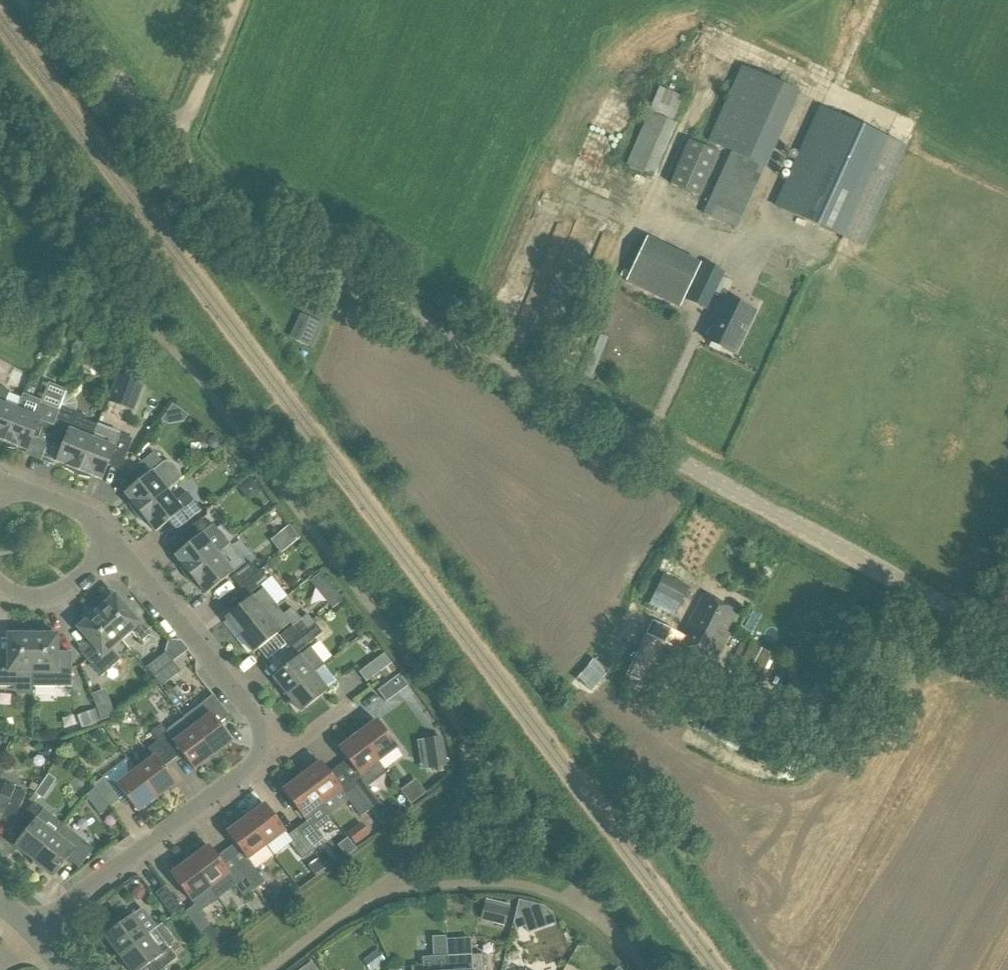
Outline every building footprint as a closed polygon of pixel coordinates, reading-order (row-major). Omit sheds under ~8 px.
[(705,141),(728,151),(761,165),(794,91),(738,67),(705,141)] [(774,205),(861,242),(903,143),(817,106),(774,205)] [(627,160),(653,171),(677,120),(651,108),(627,160)] [(671,179),(699,192),(718,150),(690,137),(671,179)] [(761,165),(728,151),(702,214),(734,228),(761,165)] [(687,299),(706,309),(724,272),(704,263),(687,299)] [(707,341),(735,353),(755,311),(723,296),(715,313),(719,315),(707,341)] [(322,325),(304,317),(294,339),(312,347),(322,325)] [(595,363),(604,334),(594,331),(585,360),(595,363)] [(76,340),(75,342),(71,353),(79,356),(83,345),(84,343),(76,340)] [(109,392),(131,401),(139,380),(117,372),(109,392)] [(3,447),(17,409),(4,404),(10,391),(0,387),(0,445),(1,446),(3,447)] [(17,447),(28,451),(33,437),(47,442),(49,437),(59,410),(41,403),(41,401),(23,394),(17,409),(3,447),(5,447),(16,449),(17,447)] [(77,475),(79,471),(97,425),(84,420),(86,416),(61,406),(59,410),(49,437),(64,443),(56,462),(67,466),(66,469),(76,475),(77,475)] [(97,425),(79,471),(77,475),(79,476),(90,478),(91,476),(102,480),(110,460),(123,465),(133,439),(97,425)] [(136,516),(139,513),(167,491),(181,480),(181,475),(172,463),(163,463),(154,451),(132,470),(141,481),(125,494),(132,503),(130,504),(135,514),(136,516)] [(167,491),(139,513),(136,516),(137,518),(146,525),(148,523),(155,533),(172,519),(179,528),(201,510),(187,492),(176,501),(167,491)] [(187,578),(190,575),(217,553),(229,544),(214,525),(210,528),(202,519),(184,534),(191,543),(175,556),(182,565),(180,567),(185,577),(187,578)] [(217,553),(190,575),(187,578),(188,580),(197,587),(199,586),(206,594),(244,563),(229,544),(217,553)] [(232,577),(239,587),(258,572),(251,562),(232,577)] [(261,569),(258,572),(239,587),(247,596),(269,579),(261,569)] [(650,603),(675,616),(689,587),(665,574),(650,603)] [(239,636),(266,614),(276,606),(262,589),(225,619),(239,636)] [(680,643),(730,667),(744,639),(727,631),(737,610),(704,594),(680,643)] [(96,612),(121,640),(131,631),(141,642),(149,635),(115,596),(96,612)] [(276,606),(266,614),(239,636),(253,653),(290,624),(292,627),(280,637),(287,646),(315,623),(307,614),(301,619),(293,609),(284,617),(276,606)] [(121,640),(96,612),(78,628),(92,645),(82,654),(101,676),(120,660),(111,649),(121,640)] [(323,633),(321,630),(315,623),(287,646),(295,655),(323,633)] [(33,635),(8,635),(8,656),(0,656),(0,686),(12,686),(21,695),(32,695),(32,687),(33,672),(33,635)] [(33,672),(32,687),(71,687),(71,657),(57,657),(57,635),(33,635),(33,672)] [(627,674),(662,692),(677,661),(642,642),(627,674)] [(773,655),(752,644),(738,671),(758,682),(773,655)] [(273,678),(287,695),(314,673),(324,665),(310,648),(273,678)] [(146,667),(153,677),(173,662),(166,652),(146,667)] [(385,678),(398,668),(386,652),(359,672),(366,682),(380,672),(385,678)] [(606,672),(594,661),(578,680),(590,690),(606,672)] [(173,662),(153,677),(161,687),(181,672),(173,662)] [(314,673),(287,695),(301,713),(328,690),(314,673)] [(386,702),(409,685),(400,674),(377,691),(386,702)] [(192,728),(193,729),(213,756),(232,742),(220,725),(229,719),(214,699),(186,720),(187,721),(192,728)] [(111,707),(99,711),(102,721),(114,717),(111,707)] [(80,718),(84,729),(100,723),(96,712),(80,718)] [(358,734),(379,762),(397,748),(376,720),(358,734)] [(213,756),(193,729),(192,728),(187,721),(169,735),(163,727),(153,734),(158,741),(173,760),(182,753),(195,770),(213,756)] [(660,740),(666,727),(652,721),(646,734),(660,740)] [(358,734),(339,748),(360,776),(379,762),(358,734)] [(136,770),(157,798),(176,784),(163,768),(173,760),(158,741),(148,749),(154,756),(136,770)] [(431,774),(447,772),(443,744),(427,746),(431,774)] [(302,776),(326,808),(326,807),(323,804),(341,790),(320,762),(302,776)] [(157,798),(136,770),(117,784),(138,812),(157,798)] [(408,799),(423,788),(413,773),(398,784),(408,799)] [(283,790),(307,822),(309,820),(326,808),(302,776),(283,790)] [(93,785),(110,808),(120,800),(103,778),(93,785)] [(363,780),(354,787),(370,809),(380,802),(363,780)] [(3,814),(14,820),(26,794),(5,784),(0,794),(0,820),(3,814)] [(110,808),(93,785),(95,789),(86,796),(100,815),(110,808)] [(370,809),(354,787),(344,794),(361,817),(370,809)] [(380,802),(370,809),(382,825),(392,818),(380,802)] [(55,834),(63,824),(37,804),(35,806),(33,804),(18,823),(27,830),(14,847),(34,862),(55,834)] [(246,818),(267,846),(285,832),(264,804),(246,818)] [(246,818),(227,832),(248,860),(267,846),(246,818)] [(55,834),(34,862),(53,877),(67,859),(79,868),(94,849),(63,824),(55,834)] [(349,836),(356,844),(369,835),(362,827),(349,836)] [(312,848),(297,829),(286,837),(303,859),(314,851),(312,848)] [(211,888),(229,874),(208,846),(190,860),(211,888)] [(211,888),(190,860),(171,874),(192,902),(211,888)] [(250,863),(240,871),(255,890),(265,882),(251,863),(250,863)] [(255,890),(240,871),(232,877),(230,879),(244,898),(255,890)] [(172,916),(182,909),(165,888),(156,895),(172,916)] [(515,929),(525,926),(517,903),(516,908),(513,922),(515,929)] [(481,920),(505,926),(509,910),(485,904),(481,920)] [(185,912),(199,931),(209,924),(195,905),(185,912)] [(104,936),(119,956),(147,935),(133,915),(104,936)] [(147,935),(119,956),(129,969),(141,969),(150,963),(155,969),(161,969),(177,958),(169,949),(162,954),(147,935)] [(369,969),(374,969),(385,962),(377,950),(362,960),(369,969)] [(484,954),(447,956),(448,969),(485,969),(484,954)] [(447,956),(423,957),(423,965),(411,966),(411,969),(448,969),(447,956)]
